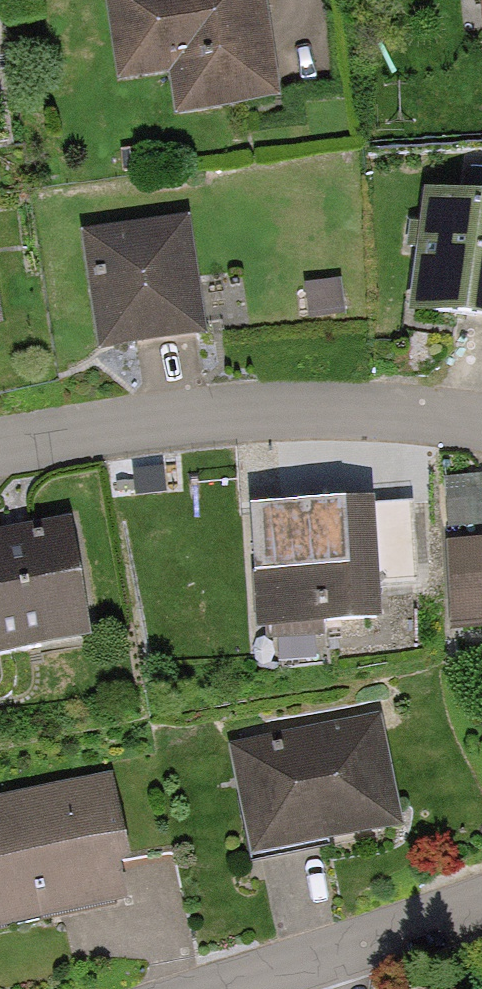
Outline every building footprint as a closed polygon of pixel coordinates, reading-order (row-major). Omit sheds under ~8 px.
[(124,79),(172,71),(180,120),(284,102),(267,0),(110,0),(124,79)] [(429,197),(409,313),(481,325),(481,206),(429,197)] [(206,331),(190,221),(94,234),(110,345),(206,331)] [(380,509),(256,515),(262,633),(386,627),(380,509)] [(68,526),(0,540),(0,667),(93,648),(68,526)] [(452,551),(456,636),(481,635),(481,549),(452,551)] [(410,834),(385,714),(236,746),(261,865),(410,834)] [(0,809),(0,936),(140,906),(114,785),(0,809)]
